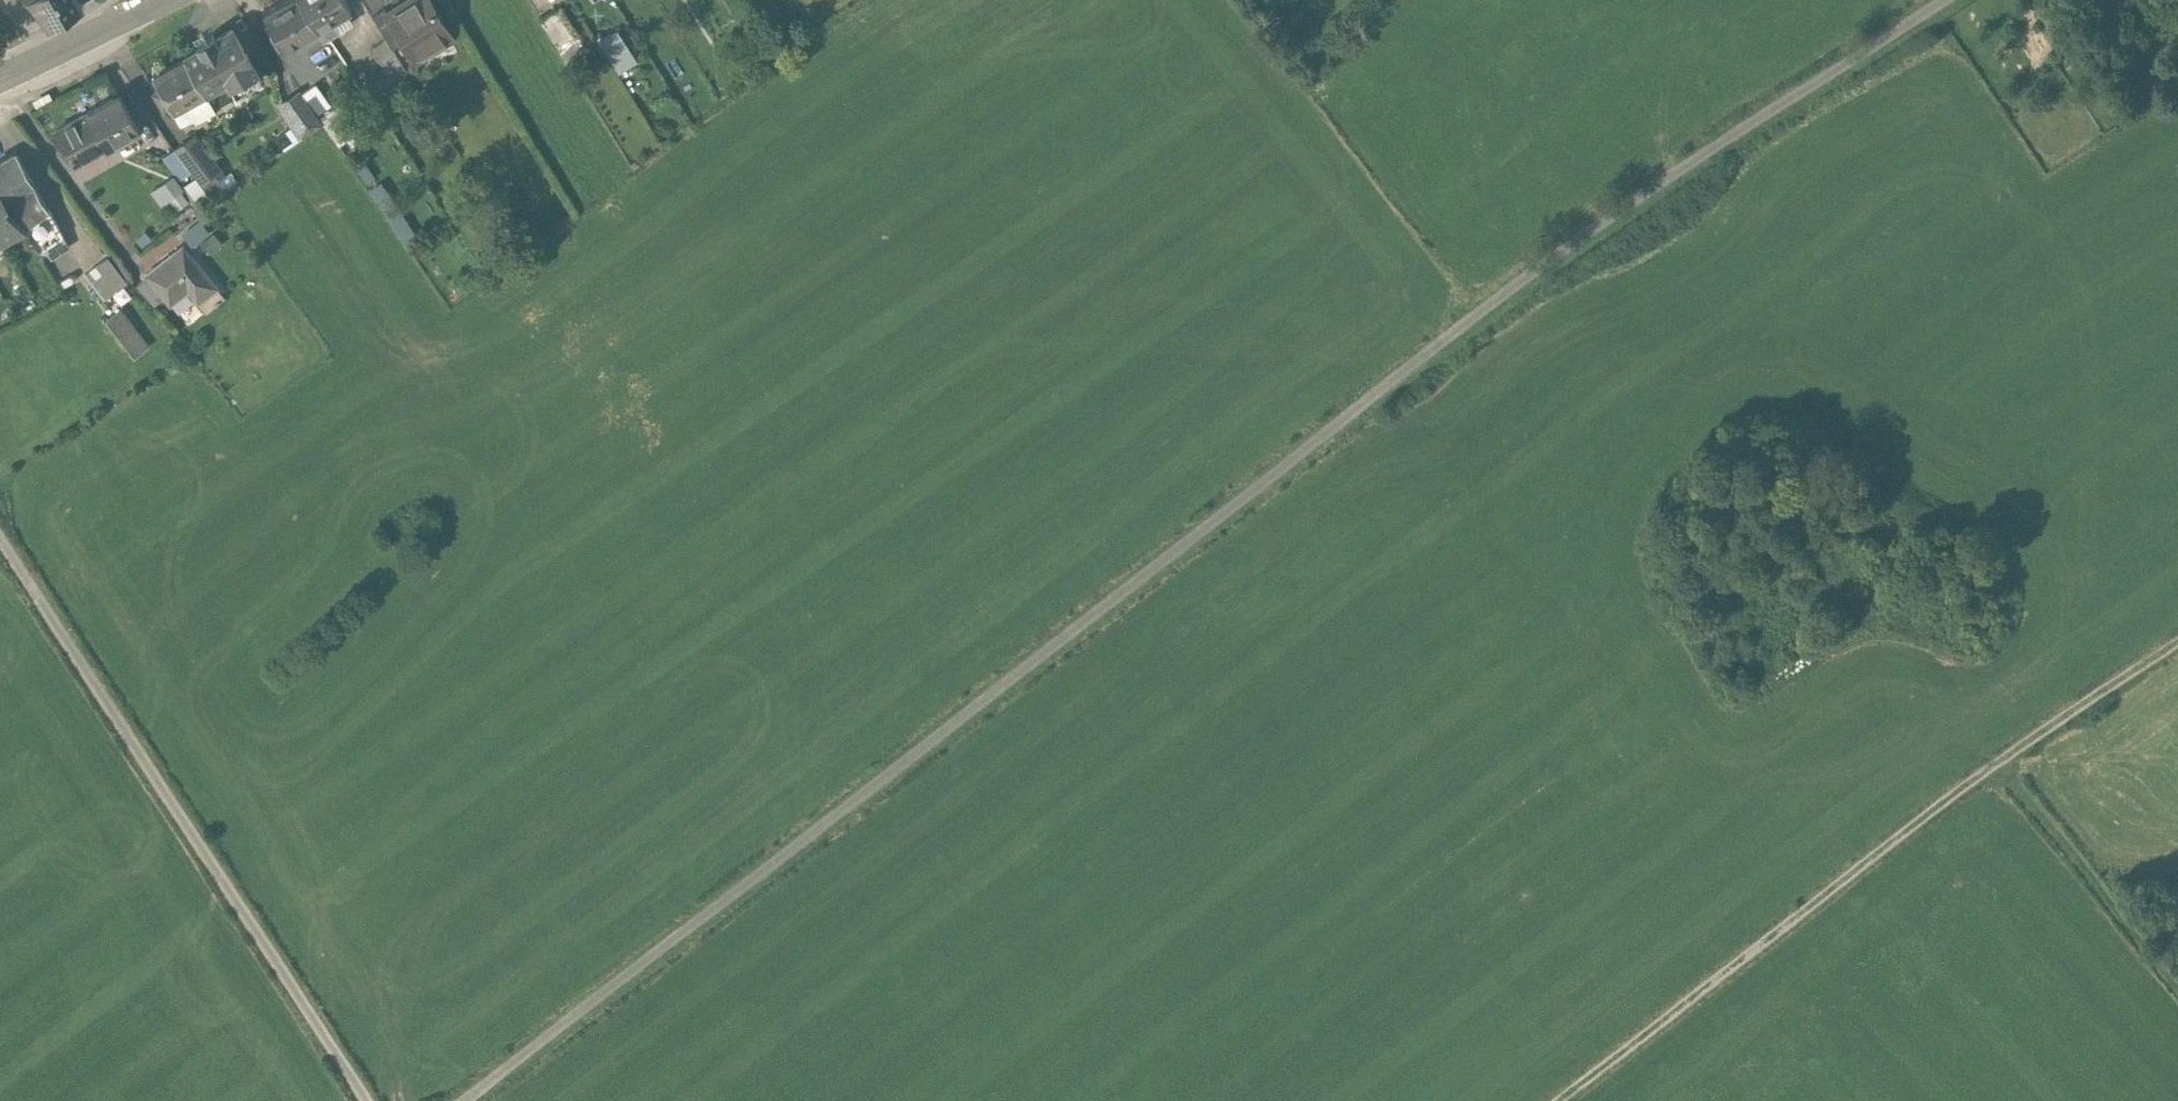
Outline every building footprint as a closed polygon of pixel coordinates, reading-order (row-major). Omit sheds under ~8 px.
[(48,25),(83,6),(80,0),(28,0),(48,25)] [(300,0),(285,0),(265,12),(269,20),(264,23),(279,50),(316,29),(300,0)] [(316,29),(323,41),(338,33),(331,21),(351,9),(346,0),(300,0),(316,29)] [(428,0),(407,0),(385,13),(411,56),(428,47),(431,52),(452,39),(428,0)] [(568,55),(590,41),(565,2),(544,16),(568,55)] [(620,69),(640,58),(622,25),(602,36),(620,69)] [(201,48),(185,57),(205,92),(228,79),(236,93),(261,79),(233,29),(217,38),(214,33),(198,42),(201,48)] [(397,74),(407,64),(384,40),(373,50),(397,74)] [(173,110),(205,92),(185,57),(154,75),(161,89),(154,92),(162,107),(169,102),(173,110)] [(311,81),(278,103),(300,137),(334,114),(311,81)] [(138,128),(119,95),(88,112),(89,114),(57,132),(75,163),(84,158),(85,159),(138,128)] [(202,143),(191,138),(175,151),(211,199),(226,189),(214,172),(220,168),(202,143)] [(7,201),(4,203),(24,227),(48,208),(16,152),(0,161),(0,189),(7,201)] [(174,174),(154,187),(164,201),(183,187),(174,174)] [(24,227),(4,203),(7,201),(0,189),(0,241),(24,227)] [(201,220),(188,232),(196,242),(210,230),(201,220)] [(215,288),(182,246),(145,275),(169,306),(187,292),(196,303),(215,288)] [(107,297),(131,279),(111,253),(87,271),(107,297)] [(110,315),(135,357),(152,347),(127,305),(110,315)]
